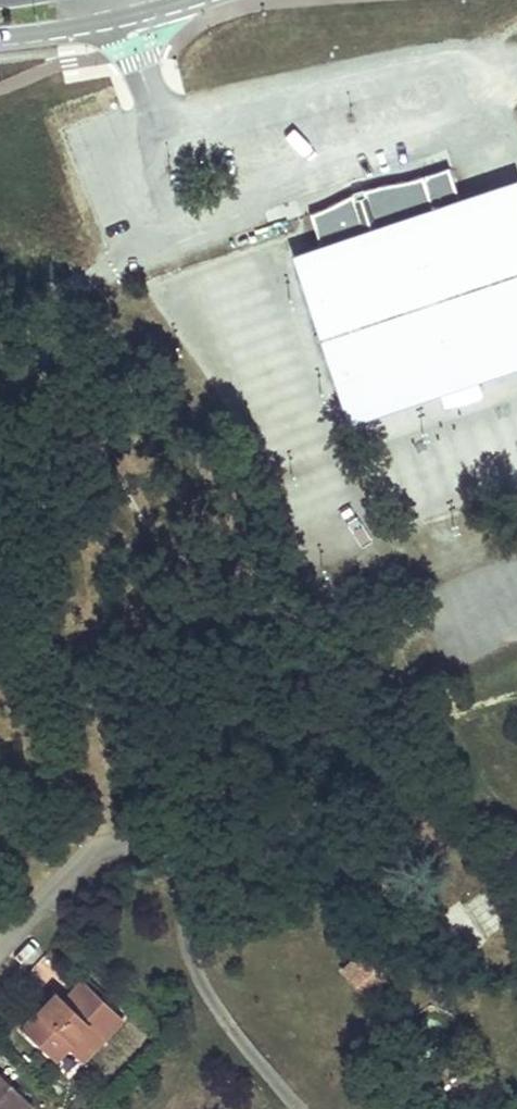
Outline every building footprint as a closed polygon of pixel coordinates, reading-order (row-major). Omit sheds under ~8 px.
[(299,261),(348,410),(516,354),(516,196),(515,189),(462,207),(449,166),(425,174),(425,177),(424,177),(423,176),(361,188),(365,203),(356,206),(351,192),(330,205),(309,212),(322,253),(299,261)] [(64,1001),(60,997),(56,993),(22,1029),(54,1060),(66,1047),(82,1061),(121,1019),(82,982),(74,990),(84,999),(73,1009),(64,1001)] [(74,990),(64,1001),(73,1009),(84,999),(74,990)] [(0,1075),(0,1108),(27,1108),(31,1105),(0,1075)]
